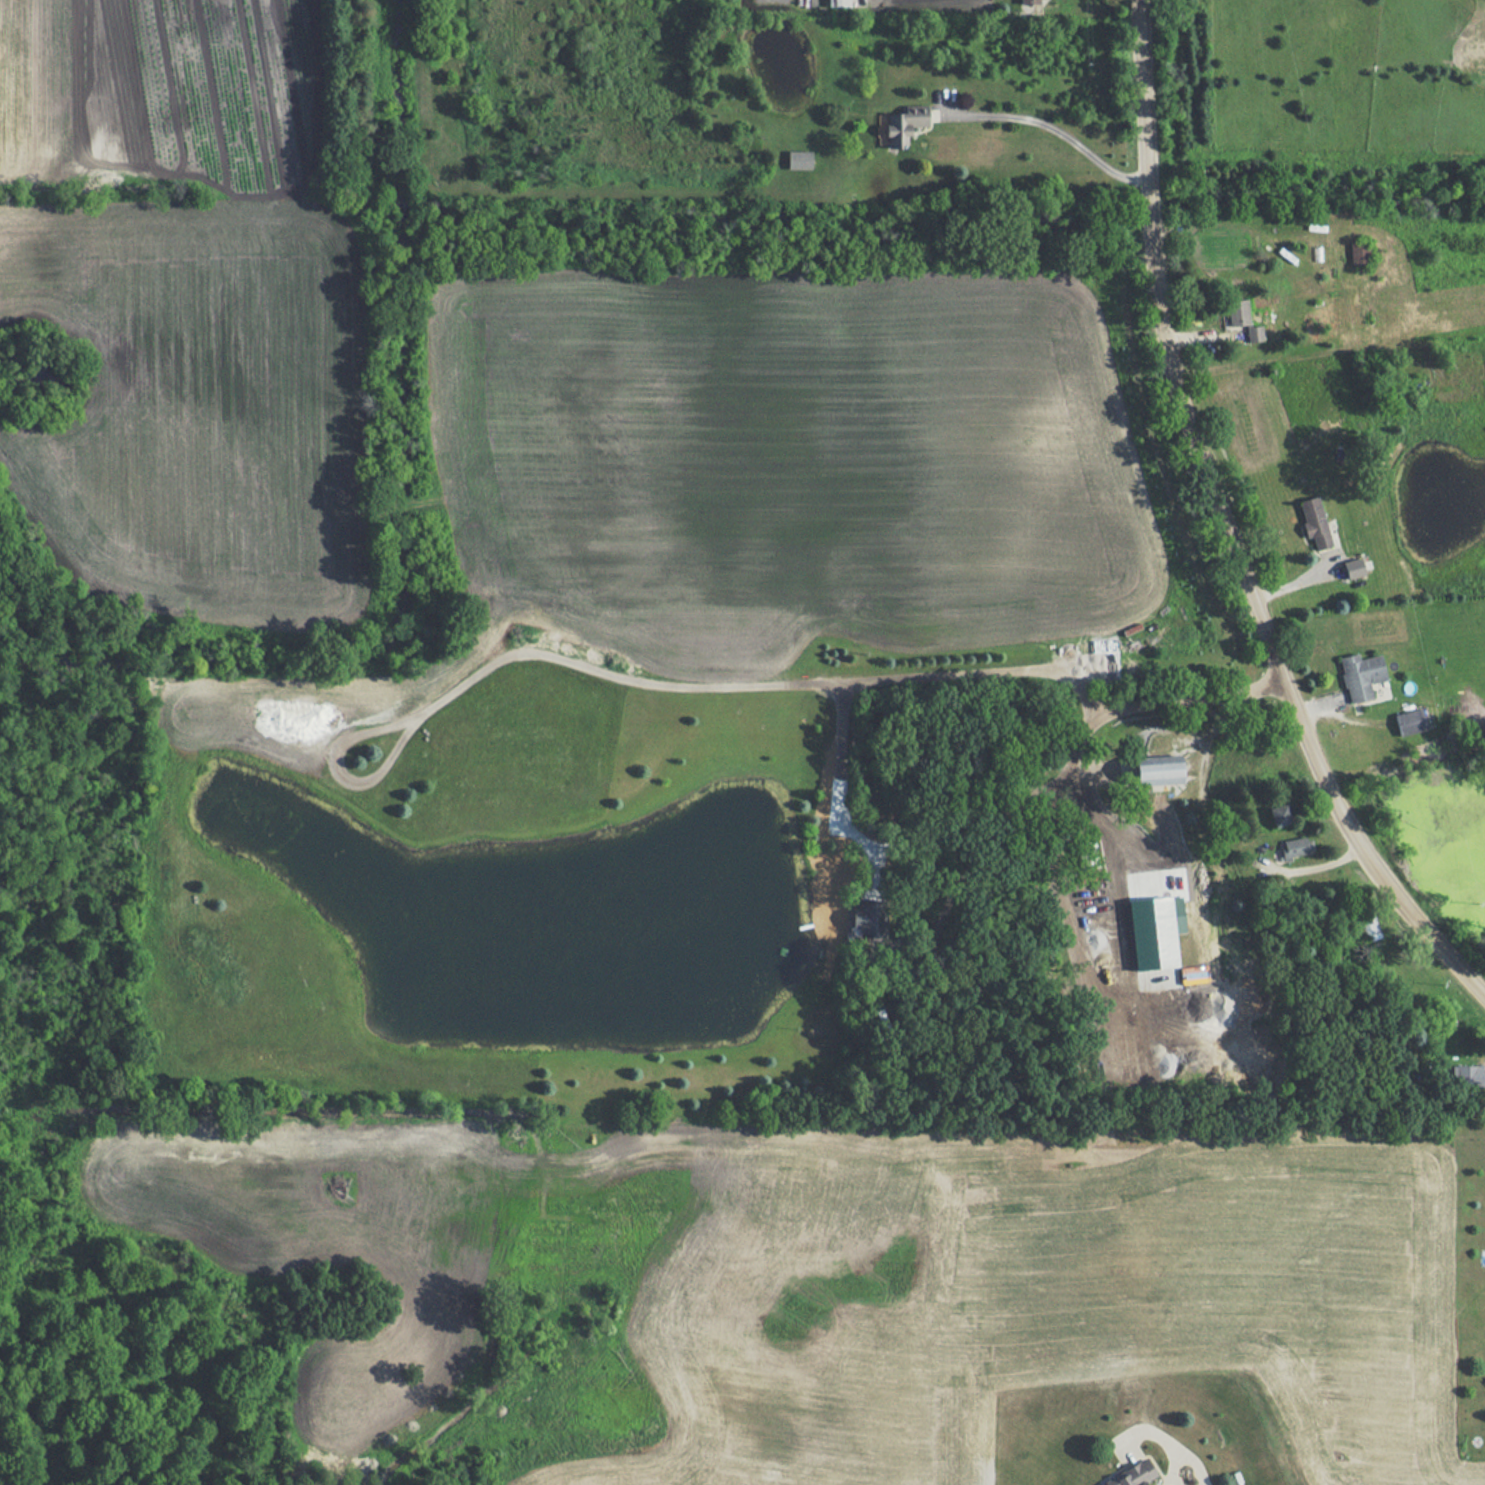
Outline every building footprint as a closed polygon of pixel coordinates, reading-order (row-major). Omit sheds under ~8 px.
[(927,126),(927,105),(904,106),(905,113),(888,114),(888,125),(886,125),(886,147),(909,146),(909,127),(927,126)] [(811,151),(787,151),(787,169),(811,169),(811,151)] [(1367,243),(1349,243),(1350,264),(1368,263),(1367,243)] [(1225,303),(1230,327),(1250,324),(1245,299),(1225,303)] [(1263,341),(1261,325),(1246,327),(1247,343),(1263,341)] [(1307,538),(1312,537),(1315,550),(1332,546),(1318,496),(1297,502),(1307,538)] [(1364,575),(1360,558),(1342,562),(1346,579),(1364,575)] [(1380,654),(1358,659),(1357,653),(1338,657),(1348,704),(1373,699),(1370,684),(1386,680),(1380,654)] [(1426,730),(1421,708),(1393,715),(1398,737),(1426,730)] [(1135,785),(1181,784),(1180,755),(1134,757),(1135,785)] [(1268,808),(1273,828),(1291,823),(1286,803),(1268,808)] [(1281,840),(1283,858),(1313,855),(1311,837),(1281,840)] [(1186,932),(1182,896),(1128,901),(1135,971),(1179,966),(1175,933),(1186,932)] [(852,910),(851,935),(884,935),(885,905),(858,904),(858,910),(852,910)] [(1483,1065),(1452,1066),(1452,1088),(1483,1087),(1483,1065)] [(1145,1482),(1157,1476),(1148,1459),(1104,1480),(1106,1484),(1147,1484),(1145,1482)]
